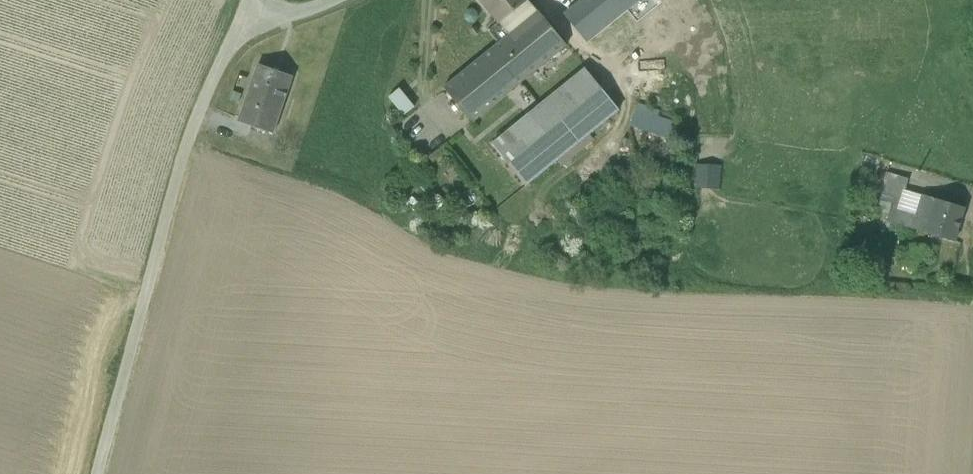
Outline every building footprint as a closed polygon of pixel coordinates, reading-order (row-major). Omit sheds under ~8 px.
[(508,36),(538,12),(528,0),(479,0),(498,23),(508,36)] [(565,16),(585,40),(616,16),(603,0),(584,0),(565,16)] [(616,16),(635,0),(603,0),(616,16)] [(497,45),(443,89),(470,122),(565,46),(538,12),(508,36),(497,45)] [(508,36),(498,23),(486,32),(497,45),(508,36)] [(291,77),(258,66),(245,102),(279,114),(291,77)] [(615,110),(581,68),(488,145),(522,187),(615,110)] [(413,108),(398,90),(388,97),(403,116),(413,108)] [(279,114),(245,102),(238,123),(271,134),(279,114)] [(635,104),(632,112),(654,121),(653,123),(674,131),(676,125),(655,117),(657,112),(635,104)] [(654,121),(632,112),(627,125),(649,134),(650,131),(653,123),(654,121)] [(674,131),(653,123),(650,131),(670,140),(674,131)] [(696,187),(720,188),(721,164),(696,163),(696,187)] [(908,180),(887,174),(880,200),(895,204),(891,215),(889,223),(913,231),(923,197),(905,192),(908,180)] [(965,209),(923,196),(923,197),(913,231),(955,243),(965,209)] [(876,211),(891,215),(895,204),(880,200),(876,211)]
